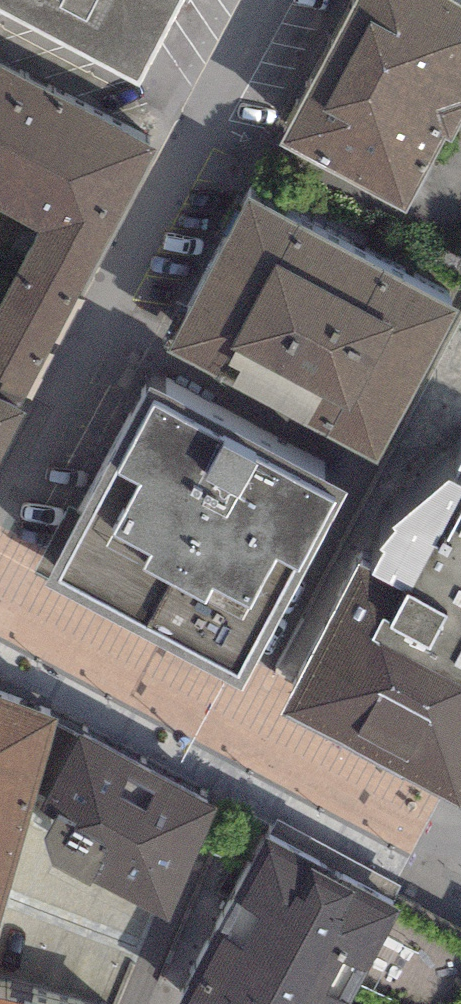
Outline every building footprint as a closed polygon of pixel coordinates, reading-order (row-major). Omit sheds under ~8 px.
[(140,86),(185,0),(0,0),(0,12),(140,86)] [(454,0),(355,0),(279,145),(407,212),(445,139),(454,143),(460,128),(460,4),(454,0)] [(25,414),(18,409),(158,150),(0,69),(0,213),(38,233),(0,306),(0,461),(25,414)] [(166,351),(379,464),(460,311),(247,199),(166,351)] [(351,495),(148,387),(44,582),(247,689),(351,495)] [(282,714),(460,806),(460,803),(460,471),(456,483),(446,482),(392,528),(397,533),(380,549),(384,554),(373,573),(361,565),(282,714)] [(0,697),(0,927),(57,717),(0,697)] [(217,808),(82,737),(42,807),(58,815),(43,841),(52,866),(91,887),(93,882),(170,923),(217,808)] [(262,841),(198,966),(205,969),(187,1003),(352,1003),(360,987),(400,912),(390,907),(262,841)] [(397,895),(390,907),(400,912),(360,987),(393,1003),(460,1003),(460,929),(397,895)] [(0,978),(0,1003),(93,1003),(0,978)]
